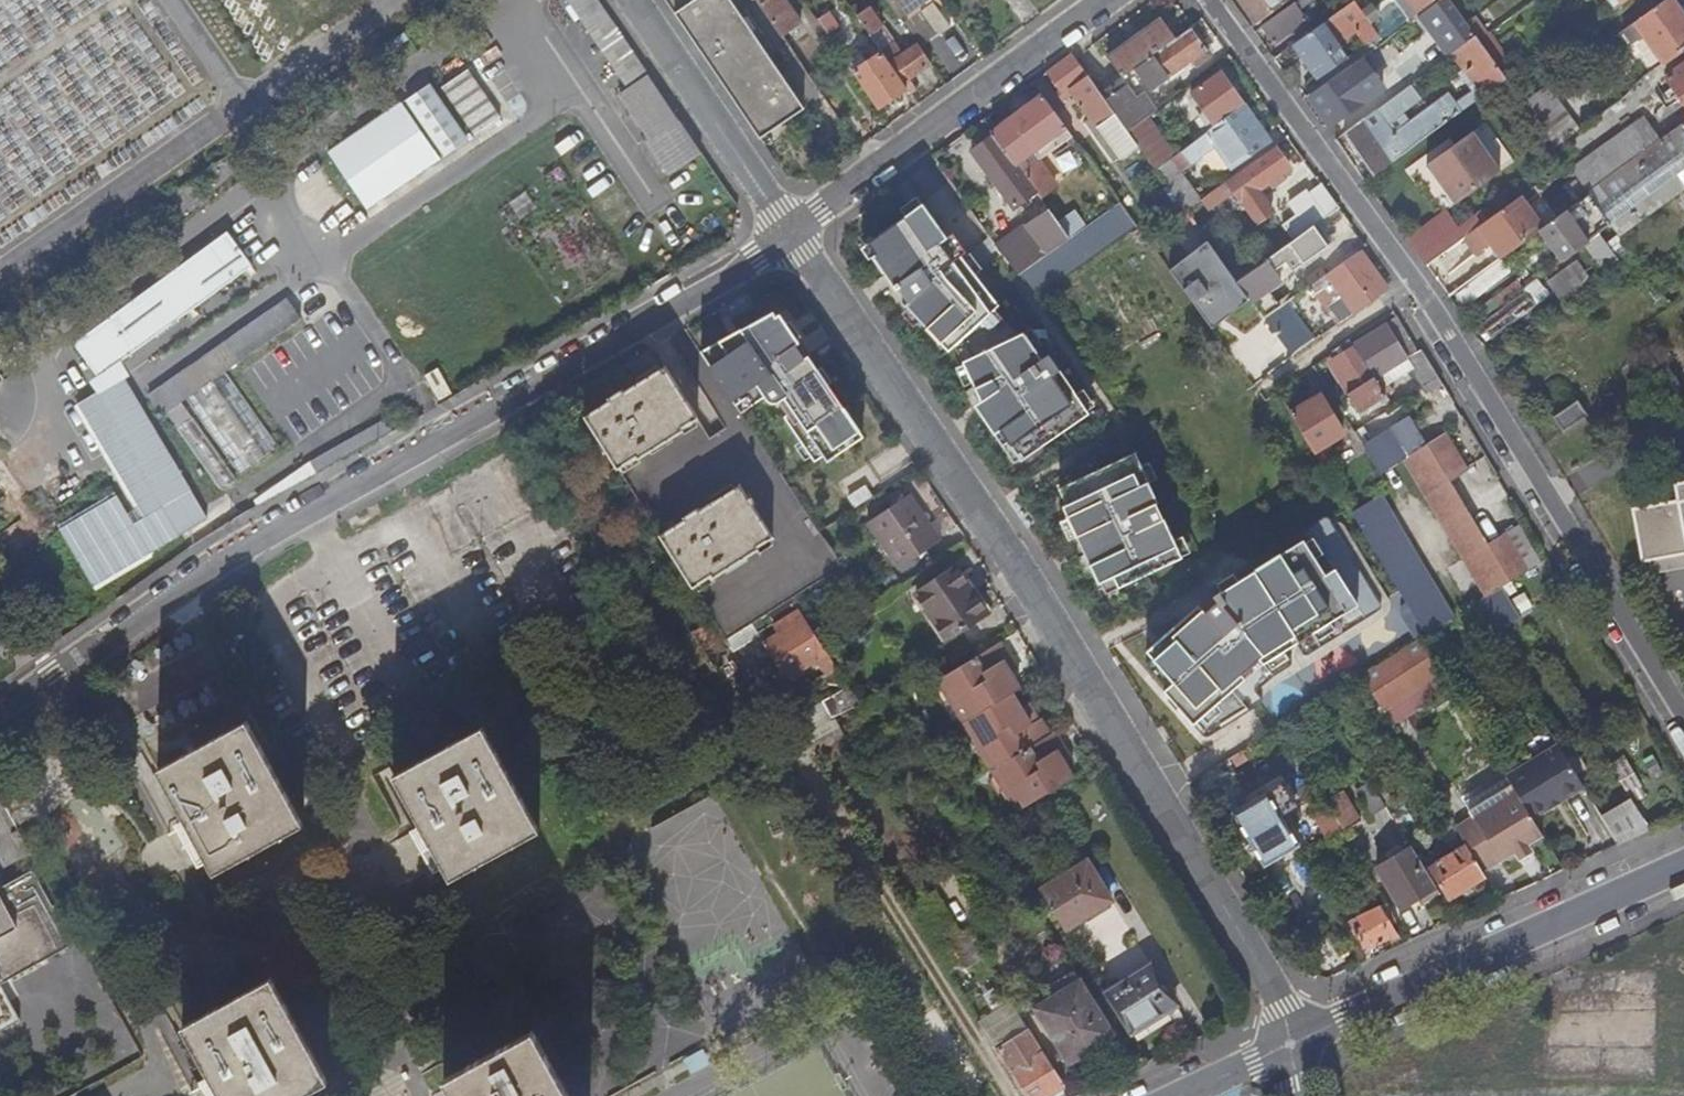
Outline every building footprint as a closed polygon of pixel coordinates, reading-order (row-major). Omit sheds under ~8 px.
[(701,153),(597,0),(567,0),(626,88),(619,93),(650,140),(647,142),(669,174),(701,153)] [(673,13),(691,0),(664,0),(673,13)] [(673,13),(759,139),(803,109),(729,0),(692,0),(691,0),(673,13)] [(780,36),(798,24),(782,0),(756,0),(780,36)] [(930,0),(886,0),(900,21),(917,8),(937,37),(938,39),(951,30),(930,0)] [(1259,23),(1289,1),(1288,0),(1243,0),(1259,23)] [(1262,27),(1274,44),(1307,21),(1300,11),(1313,2),(1312,0),(1299,0),(1262,27)] [(1422,14),(1441,0),(1409,0),(1419,15),(1422,14)] [(1452,55),(1475,38),(1449,1),(1448,0),(1441,0),(1422,14),(1452,55)] [(1630,0),(1606,0),(1614,11),(1630,0)] [(1671,0),(1667,0),(1634,24),(1663,64),(1683,48),(1683,18),(1671,0)] [(1296,47),(1318,78),(1338,64),(1332,56),(1345,46),(1341,38),(1342,36),(1342,30),(1346,28),(1352,29),(1354,31),(1358,29),(1367,42),(1378,34),(1374,28),(1368,20),(1355,1),(1314,30),(1316,33),(1296,47)] [(869,8),(856,16),(870,35),(882,26),(869,8)] [(917,45),(919,49),(937,37),(917,8),(900,21),(917,45)] [(817,20),(827,35),(838,27),(828,12),(817,20)] [(1375,16),(1368,20),(1374,28),(1380,24),(1375,16)] [(1133,68),(1174,39),(1158,18),(1105,57),(1121,77),(1133,68)] [(1207,55),(1189,29),(1174,39),(1133,68),(1147,89),(1189,59),(1194,65),(1207,55)] [(1477,41),(1505,79),(1506,79),(1510,85),(1520,78),(1488,34),(1477,41)] [(406,35),(392,46),(395,52),(410,41),(406,35)] [(1472,81),(1483,96),(1505,79),(1477,41),(1475,38),(1452,55),(1466,72),(1459,77),(1466,86),(1472,81)] [(907,89),(910,94),(916,89),(909,79),(930,64),(919,49),(917,45),(902,55),(893,43),(881,51),(882,53),(907,89)] [(852,73),(876,109),(907,89),(882,53),(852,73)] [(1105,101),(1074,58),(1071,55),(1046,73),(1059,90),(1054,94),(1061,103),(1074,94),(1120,158),(1137,146),(1127,132),(1105,101)] [(1362,58),(1310,95),(1333,125),(1383,88),(1362,58)] [(1665,78),(1672,88),(1666,93),(1669,98),(1673,95),(1676,101),(1675,102),(1678,107),(1683,104),(1683,105),(1683,64),(1665,78)] [(1215,127),(1244,106),(1221,73),(1191,95),(1215,127)] [(441,85),(411,105),(448,160),(477,140),(441,85)] [(490,85),(462,104),(484,135),(511,116),(490,85)] [(1344,134),(1374,177),(1460,113),(1446,96),(1392,135),(1389,131),(1386,125),(1391,120),(1420,99),(1410,85),(1344,134)] [(1523,103),(1555,148),(1581,130),(1548,85),(1523,103)] [(1148,117),(1153,114),(1139,95),(1132,100),(1123,87),(1105,101),(1127,132),(1148,117)] [(1042,97),(992,134),(1034,193),(1039,199),(1054,187),(1037,163),(1031,168),(1028,166),(1025,168),(1019,160),(1064,127),(1042,97)] [(1270,142),(1244,106),(1215,127),(1176,156),(1155,171),(1173,196),(1183,189),(1174,177),(1195,162),(1198,166),(1203,162),(1201,158),(1215,147),(1232,171),(1270,142)] [(1570,170),(1587,193),(1646,150),(1645,149),(1679,125),(1672,116),(1652,131),(1644,118),(1570,170)] [(1176,156),(1148,117),(1127,132),(1137,146),(1155,171),(1176,156)] [(1386,125),(1389,131),(1395,126),(1391,120),(1386,125)] [(1610,226),(1619,238),(1683,192),(1683,123),(1646,150),(1587,193),(1589,196),(1610,226)] [(1513,163),(1486,124),(1426,167),(1454,206),(1513,163)] [(1079,148),(1064,127),(1019,160),(1025,168),(1028,166),(1031,168),(1037,163),(1065,142),(1073,152),(1079,148)] [(421,131),(373,163),(391,189),(439,157),(421,131)] [(1034,193),(992,134),(971,149),(1006,198),(1014,209),(1034,193)] [(1374,177),(1344,134),(1337,139),(1366,182),(1374,177)] [(1289,166),(1275,146),(1219,187),(1208,195),(1216,205),(1233,193),(1240,203),(1256,190),(1267,182),(1271,187),(1282,179),(1279,174),(1289,166)] [(1208,195),(1219,187),(1210,174),(1188,190),(1197,203),(1199,202),(1208,195)] [(1282,223),(1293,239),(1314,224),(1327,214),(1337,206),(1320,182),(1307,191),(1305,188),(1287,201),(1296,213),(1282,223)] [(1542,223),(1560,213),(1545,185),(1527,195),(1542,223)] [(1152,219),(1172,205),(1161,190),(1142,204),(1152,219)] [(1256,190),(1240,203),(1254,222),(1271,210),(1256,190)] [(1207,211),(1216,205),(1208,195),(1199,202),(1207,211)] [(1543,229),(1539,232),(1547,242),(1554,252),(1561,261),(1610,226),(1589,196),(1543,229)] [(1513,251),(1539,232),(1543,229),(1520,198),(1488,221),(1463,240),(1475,256),(1490,246),(1497,241),(1507,255),(1513,251)] [(1137,227),(1118,202),(1085,226),(1068,238),(1017,276),(1034,300),(1137,227)] [(1026,459),(1081,421),(1088,416),(1048,356),(1040,361),(1022,334),(1016,335),(992,310),(997,307),(973,274),(942,240),(922,204),(867,243),(875,254),(871,256),(896,290),(900,287),(910,301),(906,304),(943,354),(949,350),(1026,459)] [(996,248),(1017,276),(1068,238),(1055,221),(1043,204),(1036,211),(1040,217),(1027,226),(996,248)] [(1085,226),(1072,209),(1055,221),(1068,238),(1085,226)] [(1404,241),(1424,268),(1438,258),(1463,240),(1488,221),(1480,212),(1458,229),(1446,212),(1404,241)] [(1293,239),(1275,252),(1282,262),(1285,266),(1290,272),(1328,243),(1314,224),(1293,239)] [(1618,263),(1615,260),(1606,247),(1598,236),(1585,246),(1604,273),(1618,263)] [(1606,247),(1615,260),(1625,253),(1616,240),(1606,247)] [(1497,241),(1490,246),(1500,260),(1507,255),(1497,241)] [(1554,252),(1547,242),(1541,246),(1548,256),(1554,252)] [(1261,293),(1290,272),(1285,266),(1282,262),(1275,252),(1235,281),(1262,319),(1274,310),(1261,293)] [(1386,289),(1358,252),(1308,287),(1314,296),(1319,292),(1331,284),(1352,314),(1383,291),(1386,289)] [(1235,281),(1221,262),(1213,269),(1216,273),(1209,278),(1223,297),(1231,291),(1247,311),(1249,309),(1255,318),(1221,345),(1244,377),(1283,348),(1262,319),(1235,281)] [(1593,285),(1579,263),(1548,284),(1564,306),(1593,285)] [(1523,289),(1521,290),(1525,295),(1480,325),(1491,340),(1535,309),(1530,303),(1545,293),(1535,280),(1523,289)] [(1517,281),(1492,299),(1497,307),(1521,290),(1523,289),(1517,281)] [(204,326),(241,302),(228,283),(192,308),(204,326)] [(1331,284),(1319,292),(1341,322),(1352,314),(1331,284)] [(183,402),(189,398),(227,372),(304,319),(292,301),(151,397),(161,412),(159,413),(160,416),(163,414),(164,415),(169,412),(177,424),(191,414),(183,402)] [(1287,302),(1274,310),(1262,319),(1283,348),(1290,358),(1314,341),(1287,302)] [(771,307),(701,353),(737,407),(748,399),(753,407),(766,399),(768,402),(772,405),(776,406),(780,405),(788,416),(784,418),(814,463),(831,452),(835,457),(863,439),(809,357),(805,359),(797,346),(801,344),(781,314),(777,316),(771,307)] [(1441,385),(1421,351),(1416,352),(1396,318),(1353,344),(1374,377),(1388,401),(1389,400),(1386,395),(1389,393),(1386,388),(1388,387),(1381,375),(1406,360),(1426,394),(1441,385)] [(1388,401),(1374,377),(1371,379),(1351,347),(1336,357),(1355,388),(1347,394),(1358,413),(1381,399),(1384,404),(1388,401)] [(1355,388),(1336,357),(1327,361),(1347,394),(1355,388)] [(439,368),(426,375),(440,400),(453,392),(439,368)] [(588,416),(585,418),(617,469),(636,457),(638,459),(681,432),(680,429),(695,419),(663,368),(623,394),(621,391),(610,398),(612,401),(609,403),(608,400),(586,414),(588,416)] [(227,372),(189,398),(242,477),(280,450),(227,372)] [(318,471),(438,404),(433,393),(312,460),(318,471)] [(1289,414),(1313,454),(1342,436),(1319,396),(1289,414)] [(1588,416),(1577,401),(1553,418),(1563,433),(1588,416)] [(237,481),(191,414),(177,424),(223,490),(237,481)] [(1409,417),(1401,422),(1412,441),(1420,436),(1409,417)] [(1412,441),(1401,422),(1387,431),(1398,449),(1412,441)] [(1387,431),(1362,445),(1380,474),(1404,460),(1485,600),(1501,589),(1412,441),(1398,449),(1387,431)] [(1501,589),(1526,574),(1516,557),(1503,535),(1486,545),(1449,483),(1465,472),(1443,434),(1426,444),(1420,436),(1412,441),(1501,589)] [(653,557),(665,549),(604,452),(577,469),(598,504),(606,499),(619,519),(627,514),(653,557)] [(259,504),(318,471),(312,460),(253,493),(259,504)] [(1181,568),(1134,465),(1058,501),(1067,520),(1060,523),(1096,600),(1113,591),(1117,601),(1181,568)] [(1681,466),(1683,482),(1674,483),(1677,501),(1632,509),(1642,562),(1649,561),(1651,574),(1683,568),(1683,465),(1681,466)] [(787,483),(778,469),(767,477),(776,491),(787,483)] [(738,486),(660,536),(692,588),(711,576),(713,578),(758,550),(755,547),(771,537),(738,486)] [(866,525),(906,584),(933,565),(924,551),(939,541),(908,496),(866,525)] [(1351,514),(1426,636),(1454,618),(1379,496),(1351,514)] [(1322,519),(1211,589),(1209,592),(1209,596),(1214,605),(1200,613),(1195,605),(1143,651),(1148,658),(1143,663),(1164,687),(1160,691),(1197,734),(1205,734),(1251,701),(1253,697),(1253,693),(1249,687),(1285,664),(1287,656),(1280,646),(1293,638),(1299,648),(1307,650),(1376,607),(1377,604),(1378,599),(1329,521),(1326,519),(1322,519)] [(1503,535),(1516,557),(1531,548),(1518,526),(1503,535)] [(945,641),(985,614),(954,568),(914,595),(945,641)] [(1519,620),(1501,589),(1485,600),(1472,608),(1490,638),(1519,620)] [(790,599),(767,614),(775,626),(793,614),(794,616),(799,612),(790,599)] [(825,653),(803,619),(763,644),(786,678),(792,674),(825,653)] [(751,625),(726,641),(732,652),(758,635),(751,625)] [(1421,640),(1361,676),(1383,712),(1441,674),(1421,640)] [(1000,644),(976,658),(1002,700),(1011,695),(1019,690),(1008,673),(1003,664),(1009,660),(1000,644)] [(825,653),(792,674),(796,679),(820,663),(828,657),(825,653)] [(828,657),(820,663),(824,669),(819,673),(822,677),(823,676),(828,685),(814,694),(821,704),(823,703),(830,714),(834,720),(859,704),(828,657)] [(1002,700),(976,658),(938,682),(963,724),(1002,700)] [(1015,669),(1009,660),(1003,664),(1008,673),(1015,669)] [(963,724),(992,772),(1049,737),(1040,723),(1031,728),(1021,712),(1011,695),(1002,700),(963,724)] [(1030,706),(1021,712),(1031,728),(1040,723),(1030,706)] [(834,720),(830,714),(796,734),(806,750),(840,728),(834,720)] [(213,873),(302,825),(245,721),(156,769),(213,873)] [(449,880),(538,831),(481,727),(392,776),(449,880)] [(840,728),(806,750),(813,759),(846,738),(840,728)] [(1017,813),(1058,789),(1073,780),(1062,763),(1057,754),(1063,750),(1054,735),(1049,737),(992,772),(1017,813)] [(1516,795),(1532,821),(1559,806),(1557,802),(1568,796),(1569,800),(1584,791),(1557,747),(1505,778),(1511,787),(1516,795)] [(1057,754),(1062,763),(1069,759),(1063,750),(1057,754)] [(1469,813),(1474,821),(1516,795),(1511,787),(1469,813)] [(1299,847),(1290,832),(1266,793),(1240,809),(1236,802),(1226,808),(1264,869),(1299,847)] [(1325,803),(1341,832),(1343,834),(1360,825),(1341,793),(1325,803)] [(1465,845),(1481,872),(1499,863),(1500,865),(1515,856),(1519,863),(1532,855),(1528,848),(1543,839),(1532,821),(1516,795),(1474,821),(1457,832),(1465,845)] [(1557,802),(1559,806),(1569,800),(1568,796),(1557,802)] [(1619,848),(1650,834),(1631,803),(1601,820),(1619,848)] [(1305,849),(1331,834),(1323,820),(1298,836),(1305,849)] [(25,858),(12,835),(6,838),(19,862),(25,858)] [(1447,902),(1485,879),(1481,872),(1465,845),(1427,870),(1447,902)] [(1407,852),(1377,870),(1400,910),(1430,892),(1407,852)] [(1038,892),(1064,931),(1109,903),(1085,863),(1038,892)] [(67,948),(26,875),(0,889),(0,984),(67,948)] [(1328,907),(1332,912),(1338,909),(1335,903),(1328,907)] [(1390,927),(1394,924),(1384,906),(1379,908),(1379,907),(1355,919),(1360,929),(1352,933),(1363,951),(1395,936),(1390,927)] [(1103,995),(1129,1036),(1176,1008),(1149,966),(1103,995)] [(1069,1064),(1113,1037),(1073,973),(1046,989),(1052,999),(1035,1010),(1069,1064)] [(271,979),(182,1028),(220,1095),(305,1095),(329,1083),(271,979)] [(13,1024),(0,999),(0,1031),(13,1024)] [(443,1080),(452,1095),(568,1095),(531,1030),(443,1080)] [(1028,1031),(1005,1046),(1002,1041),(994,1046),(1026,1095),(1050,1095),(1063,1088),(1028,1031)]
